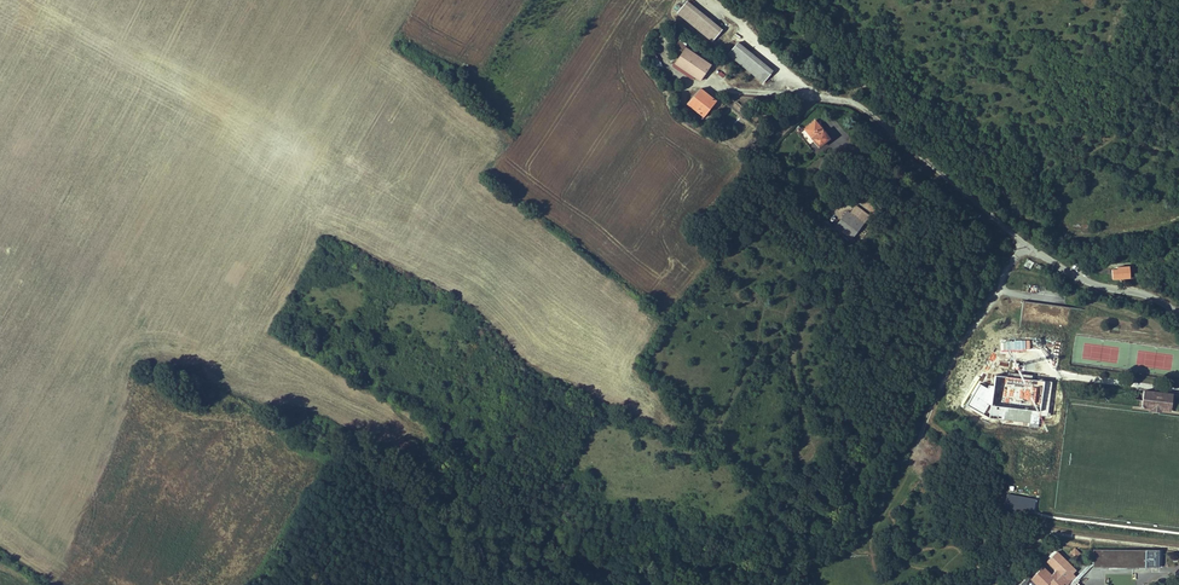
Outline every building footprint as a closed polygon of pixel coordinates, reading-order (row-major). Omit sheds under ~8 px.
[(722,30),(687,1),(677,12),(712,41),(722,30)] [(773,71),(738,42),(728,54),(763,83),(773,71)] [(711,65),(685,47),(683,50),(680,55),(679,56),(674,63),(700,81),(711,65)] [(664,67),(655,55),(650,59),(658,71),(664,67)] [(702,119),(716,101),(700,88),(687,103),(699,112),(697,115),(702,119)] [(739,111),(742,107),(736,102),(733,106),(739,111)] [(829,138),(815,120),(805,129),(819,146),(829,138)] [(776,158),(769,152),(765,156),(773,162),(776,158)] [(851,239),(863,223),(848,212),(836,228),(851,239)] [(1171,259),(1169,254),(1162,257),(1164,262),(1171,259)] [(1130,267),(1112,267),(1112,280),(1130,280),(1130,267)] [(1144,391),(1142,407),(1152,408),(1154,409),(1155,404),(1158,404),(1157,409),(1160,409),(1171,411),(1173,394),(1162,393),(1162,395),(1154,394),(1154,392),(1144,391)] [(1158,404),(1155,404),(1154,409),(1152,408),(1152,411),(1160,412),(1160,409),(1157,409),(1158,404)] [(1033,511),(1036,500),(1007,495),(1005,506),(1033,511)] [(1080,553),(1075,547),(1069,553),(1072,553),(1074,556),(1075,559),(1080,553)] [(1157,567),(1157,550),(1100,549),(1100,567),(1157,567)] [(1069,582),(1076,576),(1073,573),(1075,570),(1057,551),(1047,561),(1056,570),(1051,575),(1043,567),(1031,578),(1029,576),(1020,584),(1067,584),(1069,582)]
